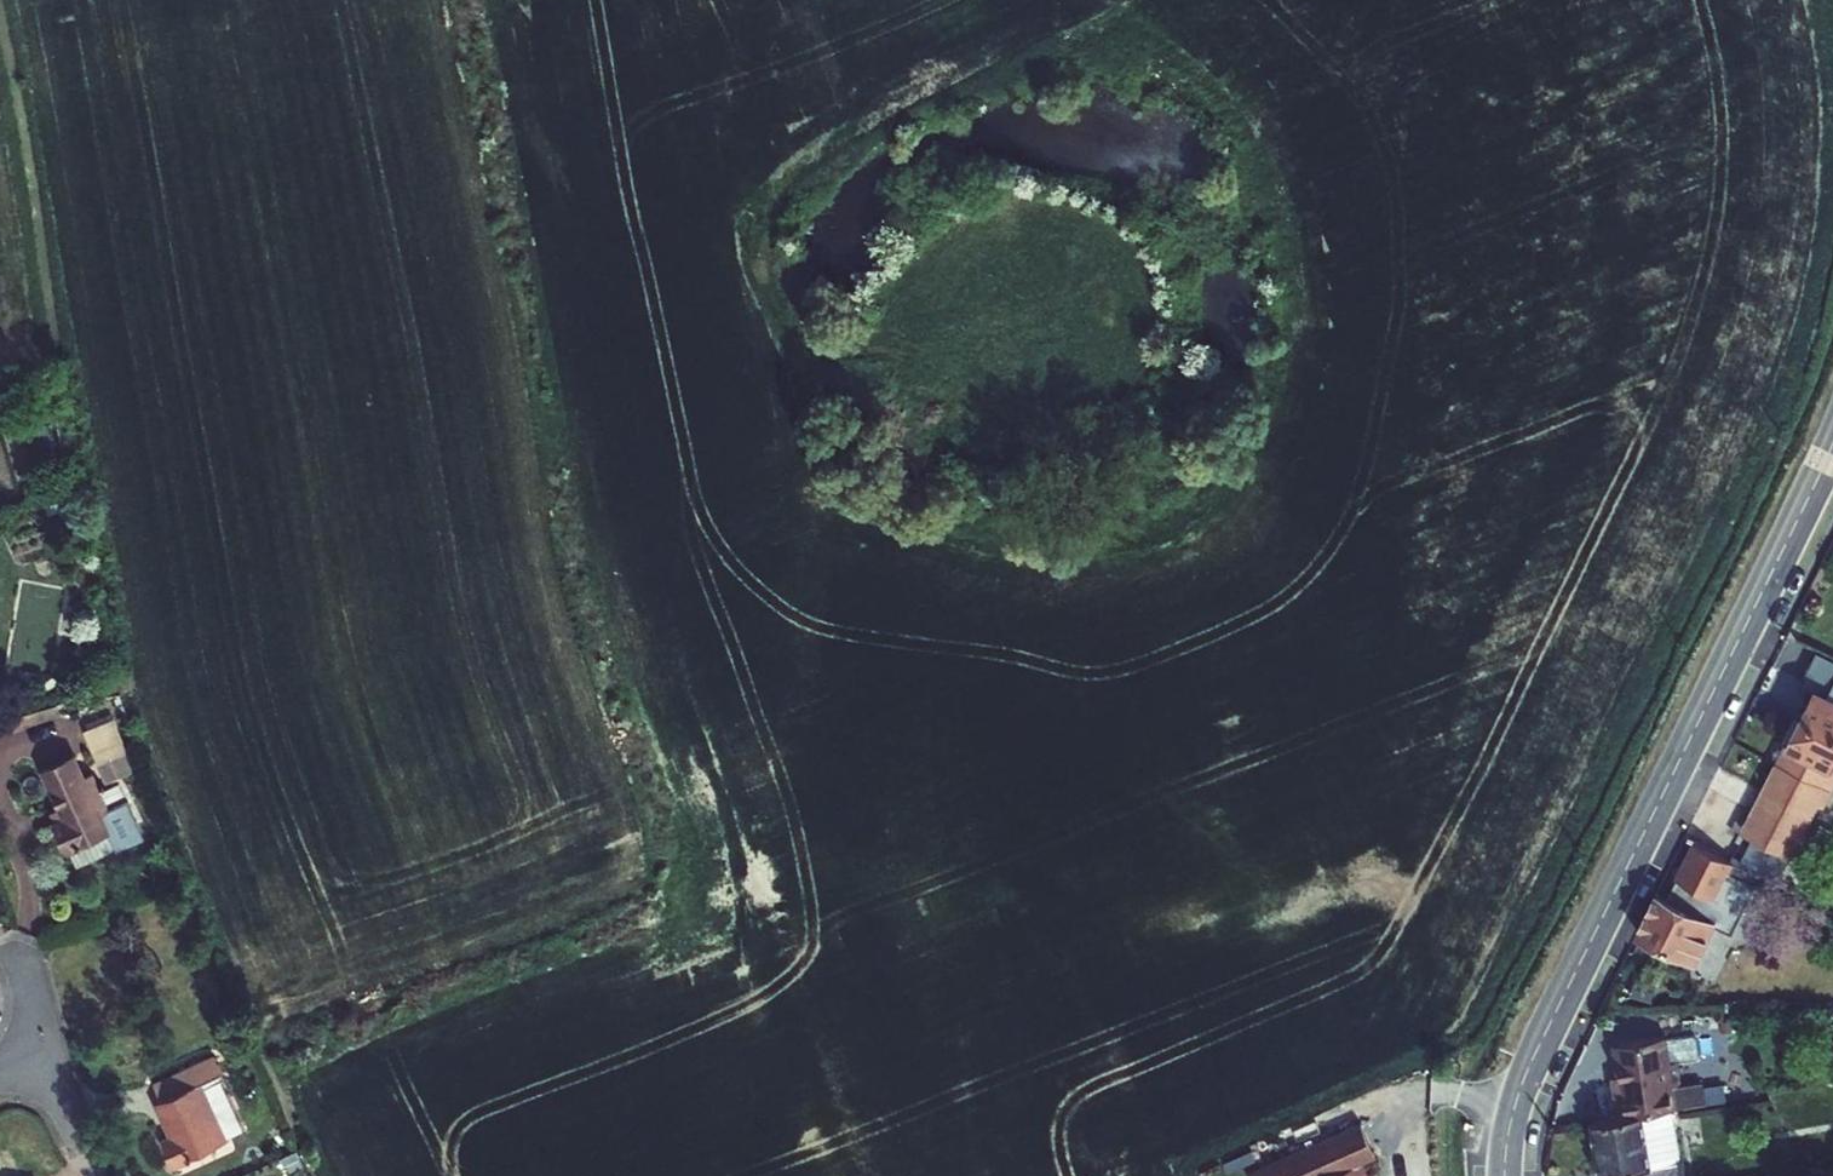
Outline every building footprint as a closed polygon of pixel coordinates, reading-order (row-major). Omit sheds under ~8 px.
[(1814,843),(1799,836),(1815,803),(1822,807),(1832,785),(1832,700),(1816,691),(1744,834),(1753,838),(1798,861),(1803,864),(1814,843)] [(83,698),(56,701),(58,709),(83,700),(83,698)] [(83,700),(58,709),(60,712),(84,709),(83,700)] [(58,709),(8,727),(9,730),(60,712),(58,709)] [(105,782),(136,770),(115,715),(84,727),(105,782)] [(42,765),(59,798),(67,814),(55,820),(69,847),(130,814),(113,779),(101,785),(92,767),(84,772),(73,750),(42,765)] [(1753,838),(1738,866),(1783,889),(1798,861),(1753,838)] [(1694,844),(1666,900),(1712,924),(1731,933),(1754,885),(1727,872),(1729,862),(1694,844)] [(1657,895),(1638,933),(1666,947),(1662,954),(1691,968),(1712,924),(1666,900),(1657,895)] [(1613,1085),(1618,1118),(1672,1109),(1676,1109),(1672,1085),(1680,1084),(1677,1060),(1693,1057),(1697,1052),(1695,1037),(1690,1033),(1618,1043),(1613,1049),(1619,1084),(1613,1085)] [(171,1165),(223,1140),(244,1131),(220,1075),(223,1074),(215,1057),(154,1084),(161,1100),(157,1101),(172,1137),(161,1142),(171,1165)] [(1595,1088),(1600,1121),(1618,1118),(1613,1085),(1595,1088)] [(1601,1175),(1683,1175),(1672,1109),(1618,1118),(1600,1121),(1592,1122),(1601,1175)] [(1249,1175),(1362,1175),(1358,1166),(1374,1160),(1359,1126),(1248,1174),(1249,1175)]
